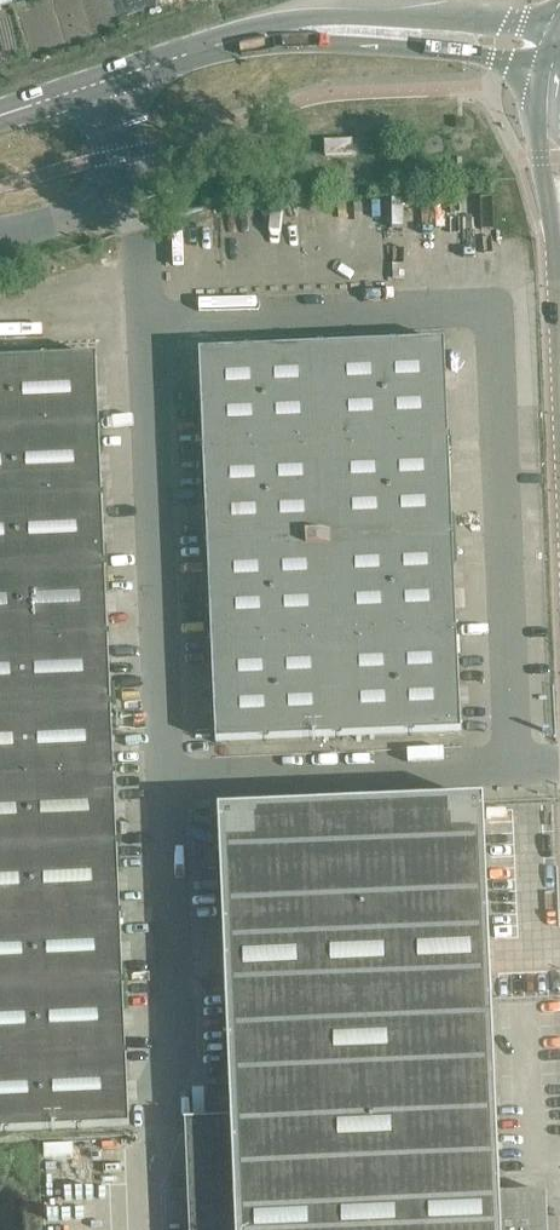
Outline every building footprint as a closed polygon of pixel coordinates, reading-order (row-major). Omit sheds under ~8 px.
[(352,140),(325,141),(325,156),(353,155),(352,140)] [(444,343),(322,348),(327,446),(449,441),(444,343)] [(200,353),(204,451),(327,446),(322,348),(200,353)] [(97,430),(94,359),(0,363),(0,434),(97,430)] [(0,434),(0,504),(100,500),(97,430),(0,434)] [(449,441),(327,446),(330,543),(453,538),(449,441)] [(327,446),(204,451),(208,548),(330,543),(327,446)] [(0,504),(0,573),(103,569),(100,500),(0,504)] [(453,538),(330,543),(335,640),(458,635),(453,538)] [(330,543),(208,548),(212,644),(335,640),(330,543)] [(0,573),(0,643),(106,639),(103,569),(0,573)] [(458,635),(335,640),(339,738),(462,733),(458,635)] [(0,643),(0,713),(109,708),(106,639),(0,643)] [(335,640),(212,644),(216,742),(339,738),(335,640)] [(0,713),(0,782),(112,778),(109,708),(0,713)] [(0,782),(0,852),(115,847),(112,778),(0,782)] [(555,1219),(547,1218),(545,1194),(502,1196),(484,803),(221,814),(233,1105),(234,1118),(188,1121),(192,1229),(556,1229),(555,1219)] [(0,852),(0,921),(119,917),(115,847),(0,852)] [(0,921),(0,991),(122,986),(119,917),(0,921)] [(0,991),(0,1060),(125,1056),(122,986),(0,991)] [(0,1060),(0,1132),(128,1127),(125,1056),(0,1060)]
